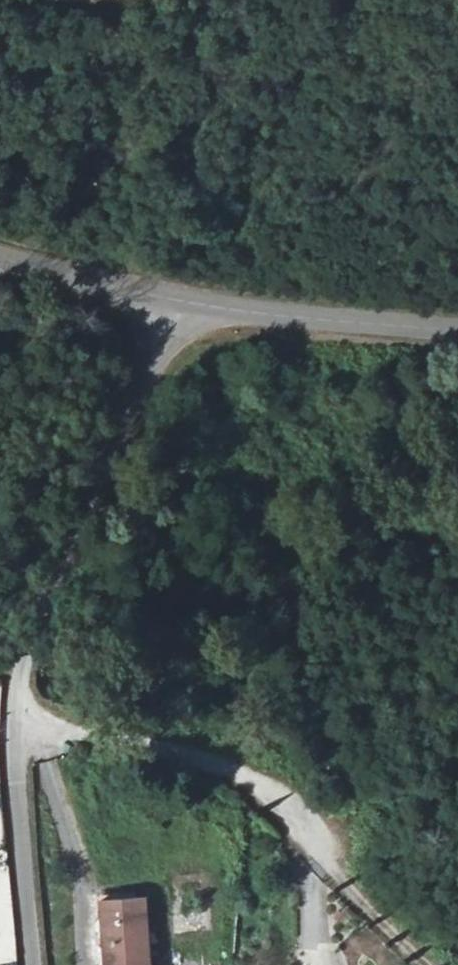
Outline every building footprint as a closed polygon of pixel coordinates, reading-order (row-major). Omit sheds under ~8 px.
[(0,762),(0,837),(16,834),(0,762)] [(148,899),(106,901),(108,964),(151,964),(148,899)]
